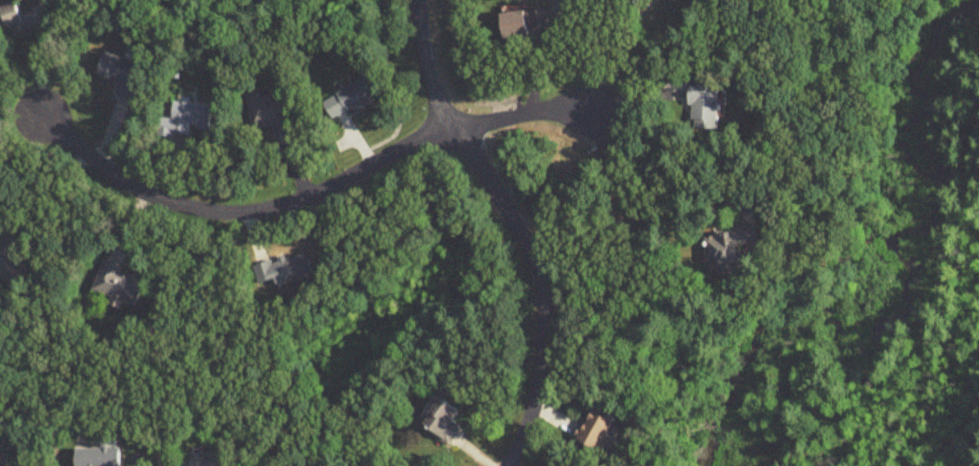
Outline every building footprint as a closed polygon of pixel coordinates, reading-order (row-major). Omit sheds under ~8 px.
[(31,14),(26,15),(22,0),(19,0),(0,5),(0,28),(0,29),(12,26),(14,34),(35,29),(31,14)] [(504,14),(508,36),(551,30),(548,7),(504,14)] [(100,75),(121,81),(117,93),(132,98),(143,62),(108,51),(100,75)] [(382,96),(371,76),(324,100),(335,121),(382,96)] [(720,126),(720,86),(692,86),(692,126),(720,126)] [(294,134),(288,89),(250,94),(255,130),(276,127),(277,136),(294,134)] [(214,130),(217,106),(176,100),(171,132),(191,135),(192,126),(214,130)] [(746,270),(744,232),(711,233),(713,271),(746,270)] [(281,285),(316,274),(309,251),(256,267),(261,284),(279,279),(281,285)] [(137,310),(148,279),(125,271),(127,266),(106,259),(95,290),(114,297),(113,301),(137,310)] [(465,412),(446,397),(425,424),(451,444),(465,427),(458,421),(465,412)] [(581,437),(604,449),(621,419),(598,407),(581,437)] [(235,453),(177,452),(177,465),(235,465),(235,453)]
